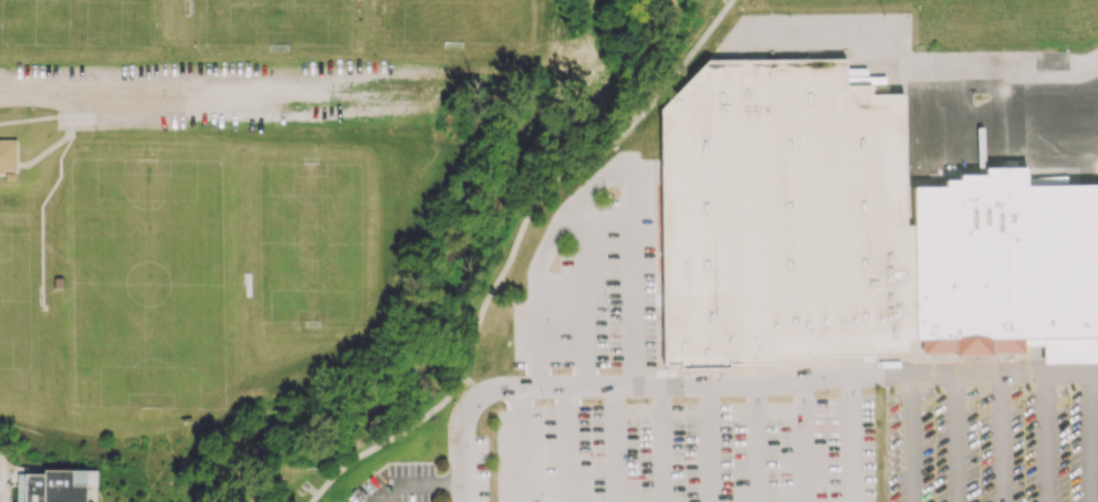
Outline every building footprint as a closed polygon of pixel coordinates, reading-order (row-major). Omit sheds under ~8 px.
[(679,372),(690,372),(732,370),(732,365),(775,366),(775,358),(876,358),(876,353),(910,353),(910,343),(918,343),(917,226),(907,227),(907,95),(874,95),(875,86),(849,86),(848,60),(708,62),(662,111),(662,364),(679,364),(679,372)] [(18,171),(0,171),(0,139),(18,139),(18,171)] [(1028,186),(1097,184),(1097,341),(1059,342),(1045,342),(1026,342),(1027,354),(995,355),(995,358),(975,358),(958,358),(958,356),(924,356),(924,343),(918,343),(917,226),(916,188),(947,187),(947,180),(987,179),(987,169),(1028,168),(1028,186)] [(1046,366),(1097,365),(1097,341),(1059,342),(1045,342),(1046,366)] [(86,472),(44,472),(44,477),(24,477),(24,501),(87,501),(86,472)]
